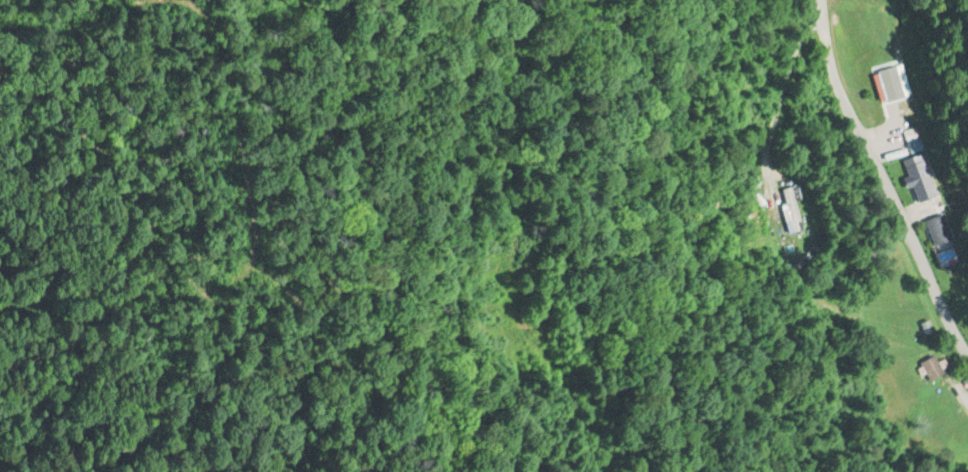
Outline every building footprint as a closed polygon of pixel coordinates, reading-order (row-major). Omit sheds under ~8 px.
[(875,72),(879,84),(876,85),(886,116),(907,109),(898,83),(891,85),(885,68),(875,72)] [(902,160),(915,203),(934,197),(921,154),(902,160)] [(801,231),(792,188),(782,190),(790,233),(801,231)] [(924,221),(935,247),(952,240),(941,214),(924,221)] [(920,363),(929,381),(943,373),(934,356),(920,363)]
